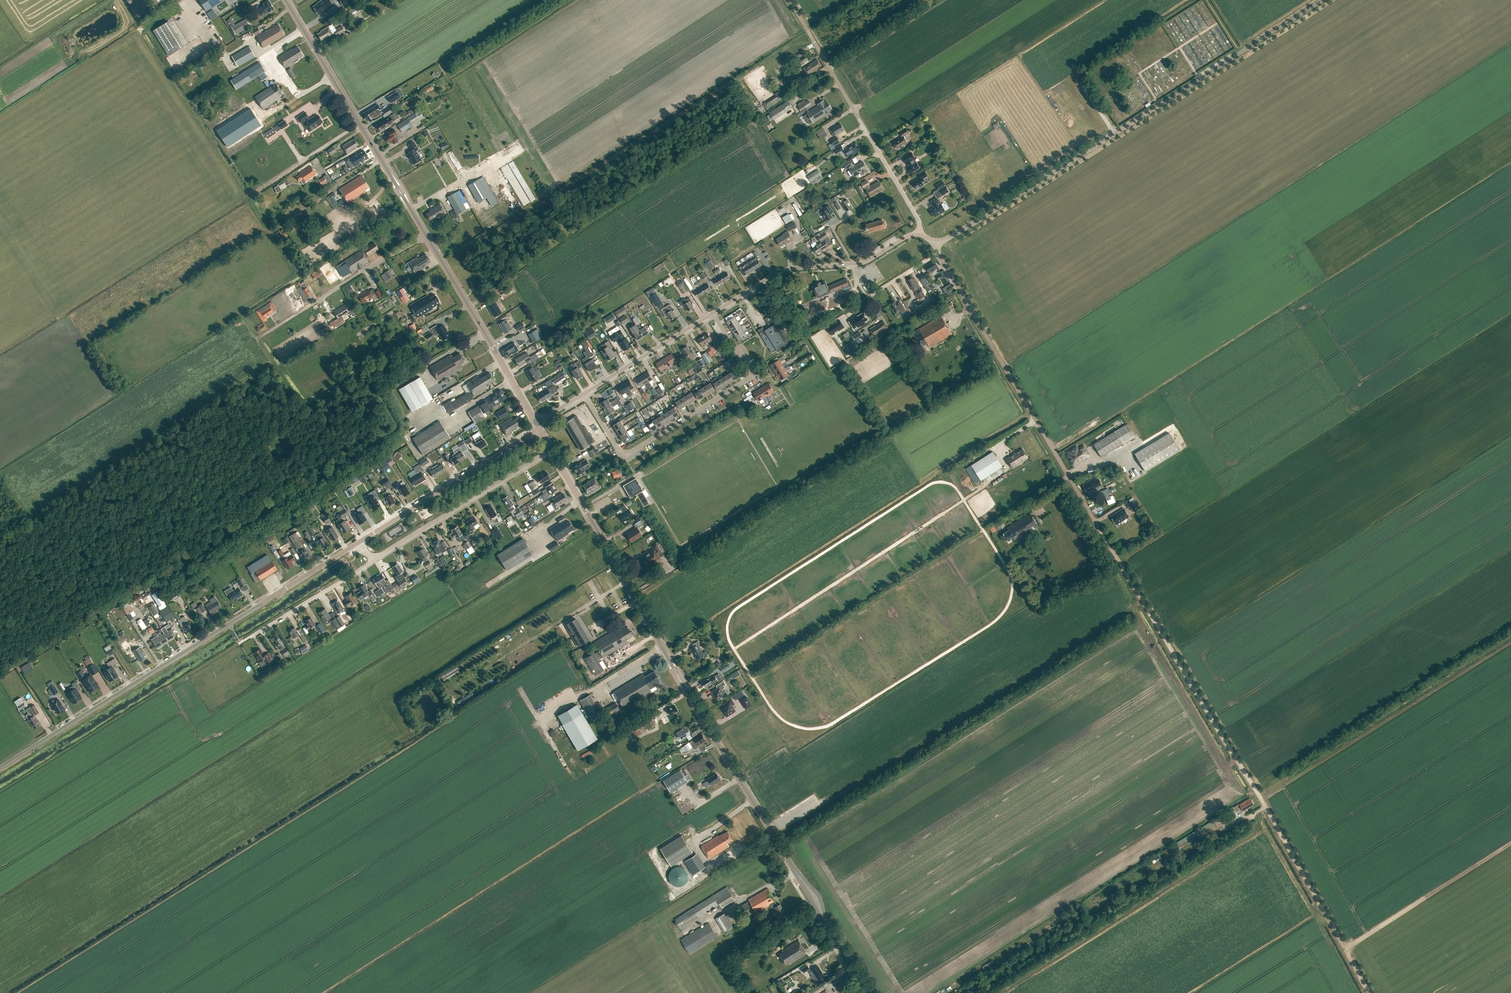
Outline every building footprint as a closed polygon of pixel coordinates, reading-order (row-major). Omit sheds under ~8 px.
[(206,11),(223,0),(199,0),(206,11)] [(269,0),(268,0),(263,3),(263,4),(260,6),(262,9),(259,11),(261,15),(268,11),(268,12),(274,9),(272,5),(271,3),(271,4),(269,0)] [(313,7),(318,14),(325,9),(325,11),(333,6),(329,0),(323,0),(318,3),(318,4),(313,7)] [(226,1),(217,5),(219,10),(229,6),(226,1)] [(241,10),(243,13),(252,7),(250,4),(241,10)] [(351,15),(359,10),(356,5),(348,10),(351,15)] [(235,34),(250,25),(246,18),(231,27),(235,34)] [(263,47),(284,35),(281,30),(282,29),(281,27),(280,27),(278,24),(256,36),(263,47)] [(345,31),(342,25),(335,29),(334,26),(329,29),(328,26),(322,30),(323,30),(317,34),(321,40),(326,37),(326,38),(331,35),(332,34),(334,37),(345,31)] [(255,36),(261,32),(258,27),(251,30),(255,36)] [(184,46),(181,42),(166,51),(169,56),(184,46)] [(237,66),(255,56),(249,46),(232,56),(237,66)] [(303,55),(297,46),(290,51),(289,50),(278,56),(285,68),(298,60),(297,59),(303,55)] [(821,66),(817,59),(802,69),(807,76),(810,75),(817,70),(816,69),(821,66)] [(264,71),(259,62),(230,80),(236,89),(258,75),(264,71)] [(275,87),(273,84),(254,96),(263,109),(272,103),(272,105),(275,103),(276,105),(278,103),(276,99),(278,97),(279,98),(280,97),(280,96),(281,96),(280,94),(282,93),(277,85),(275,87)] [(400,97),(397,92),(388,97),(391,102),(400,97)] [(779,94),(768,100),(767,99),(761,102),(765,109),(782,99),(779,94)] [(806,101),(804,99),(797,104),(799,106),(798,107),(801,112),(811,105),(808,100),(806,101)] [(818,105),(817,106),(807,112),(814,123),(826,114),(832,110),(826,100),(824,102),(824,101),(818,104),(818,105)] [(369,110),(363,114),(366,118),(368,117),(370,121),(374,118),(374,119),(383,114),(380,110),(377,104),(368,110),(369,110)] [(788,109),(786,106),(784,104),(772,112),(774,115),(779,112),(781,114),(788,109)] [(418,117),(422,114),(420,110),(407,118),(397,124),(402,132),(412,125),(410,121),(418,116),(418,117)] [(310,131),(321,124),(320,124),(323,122),(318,115),(314,118),(314,117),(312,119),(311,118),(309,119),(308,118),(309,117),(305,112),(301,114),(301,115),(296,118),(300,123),(305,120),(306,121),(303,123),(306,129),(308,128),(310,131)] [(393,121),(398,118),(395,112),(390,115),(393,121)] [(775,122),(785,116),(783,112),(773,118),(775,122)] [(380,130),(393,123),(389,117),(376,124),(378,127),(380,130)] [(279,125),(274,128),(277,132),(281,128),(282,129),(288,125),(285,120),(279,124),(279,125)] [(291,128),(294,133),(300,130),(297,125),(297,126),(294,122),(290,124),(292,128),(291,128)] [(840,123),(829,130),(833,135),(835,134),(836,135),(844,130),(840,123)] [(393,128),(387,132),(388,134),(385,136),(388,142),(391,140),(393,144),(398,141),(397,140),(399,139),(397,135),(393,128)] [(273,129),(264,134),(267,138),(276,133),(273,129)] [(907,143),(903,136),(909,133),(906,129),(899,133),(902,137),(898,139),(898,138),(893,141),(897,149),(902,145),(903,146),(907,143)] [(834,146),(841,142),(837,136),(831,140),(834,146)] [(359,144),(354,138),(351,140),(350,140),(342,145),(347,154),(356,147),(356,146),(359,144)] [(421,160),(416,151),(418,150),(413,142),(408,145),(411,151),(407,154),(409,158),(410,158),(413,164),(421,160)] [(853,154),(859,151),(854,143),(850,145),(851,145),(848,146),(849,147),(844,150),(848,156),(853,154)] [(835,155),(844,149),(841,145),(832,150),(835,155)] [(330,155),(336,151),(333,146),(327,150),(330,155)] [(930,156),(937,151),(934,146),(927,151),(930,156)] [(367,156),(364,150),(347,160),(346,161),(349,166),(350,168),(353,167),(368,158),(367,156)] [(915,158),(912,152),(903,158),(902,157),(906,163),(906,162),(909,167),(907,168),(911,174),(911,173),(919,168),(916,162),(916,163),(913,158),(915,158)] [(863,175),(868,172),(866,170),(867,169),(862,161),(854,166),(854,164),(855,164),(852,159),(843,165),(846,169),(851,166),(852,167),(849,169),(854,177),(862,172),(863,175)] [(514,172),(517,170),(513,162),(509,164),(514,172)] [(306,181),(316,174),(310,166),(300,173),(296,175),(300,180),(303,184),(306,182),(306,181)] [(818,169),(808,176),(811,181),(813,184),(823,178),(821,175),(818,169)] [(916,189),(926,183),(923,178),(927,176),(924,171),(918,174),(920,177),(912,182),(916,189)] [(343,195),(365,181),(361,175),(339,189),(343,195)] [(318,180),(321,185),(327,182),(323,177),(318,180)] [(480,182),(478,179),(468,185),(478,202),(488,196),(493,194),(485,180),(480,182)] [(870,187),(869,185),(867,180),(861,184),(864,188),(866,187),(867,188),(866,189),(871,197),(884,189),(879,181),(870,187)] [(365,181),(343,195),(348,202),(364,191),(364,190),(369,187),(365,181)] [(942,195),(949,191),(946,186),(939,190),(942,195)] [(457,214),(458,214),(466,209),(469,207),(459,190),(447,197),(455,210),(457,214)] [(337,202),(334,197),(336,195),(334,192),(326,197),(334,209),(343,203),(341,199),(337,202)] [(940,204),(937,198),(931,201),(934,207),(930,210),(934,217),(945,211),(941,203),(940,204)] [(844,201),(842,199),(840,200),(846,211),(852,207),(847,199),(844,201)] [(800,215),(802,214),(795,202),(793,204),(800,215)] [(438,218),(445,214),(440,204),(430,210),(431,211),(426,214),(429,220),(432,218),(433,219),(437,217),(438,218)] [(826,220),(832,217),(829,212),(832,210),(829,205),(823,208),(825,210),(821,212),(826,220)] [(786,223),(792,220),(789,213),(783,217),(786,223)] [(868,232),(884,228),(885,225),(884,221),(881,220),(866,224),(866,227),(864,228),(864,231),(867,230),(868,232)] [(790,231),(797,227),(794,221),(787,225),(790,231)] [(278,232),(276,233),(277,234),(280,239),(282,237),(283,236),(284,237),(287,235),(283,228),(280,231),(278,232)] [(785,244),(792,240),(787,231),(783,234),(783,235),(776,239),(780,245),(784,243),(785,244)] [(817,254),(828,247),(825,242),(830,239),(825,232),(818,237),(821,242),(813,248),(817,254)] [(376,245),(374,242),(368,246),(364,248),(361,250),(336,266),(343,277),(351,271),(352,273),(369,262),(366,257),(378,249),(376,245)] [(430,261),(426,253),(417,258),(416,257),(408,262),(413,269),(411,270),(413,272),(414,271),(415,272),(427,265),(426,264),(430,261)] [(335,266),(333,262),(339,258),(337,254),(328,260),(329,261),(327,262),(332,268),(335,266)] [(756,257),(752,260),(757,268),(761,265),(756,257)] [(709,269),(712,267),(714,266),(710,260),(705,263),(709,269)] [(748,262),(753,270),(757,268),(752,260),(748,262)] [(929,275),(929,273),(938,268),(934,261),(925,267),(925,268),(921,270),(924,274),(926,277),(929,275)] [(744,265),(749,273),(753,270),(748,262),(744,265)] [(749,273),(744,265),(739,268),(742,273),(743,272),(745,275),(749,273)] [(313,274),(316,279),(324,274),(320,269),(313,274)] [(389,270),(384,273),(385,273),(389,279),(389,280),(393,277),(389,270)] [(930,284),(936,297),(937,296),(938,298),(944,295),(943,293),(941,294),(936,284),(938,283),(940,288),(949,283),(946,277),(942,270),(939,272),(941,276),(934,279),(936,282),(930,284)] [(721,276),(724,281),(730,277),(727,272),(721,276)] [(919,276),(923,283),(929,293),(933,291),(930,287),(931,287),(922,274),(919,276)] [(717,285),(724,281),(721,276),(714,280),(717,285)] [(687,277),(685,279),(691,289),(694,288),(687,277)] [(913,280),(912,278),(909,280),(909,282),(908,282),(913,290),(919,286),(915,279),(913,280)] [(832,285),(834,292),(836,291),(838,294),(852,288),(849,281),(847,282),(846,279),(832,285)] [(834,292),(832,285),(827,286),(825,281),(813,286),(818,298),(830,293),(834,292)] [(683,293),(688,290),(684,284),(679,287),(683,293)] [(702,288),(705,293),(711,289),(708,284),(702,288)] [(310,296),(313,295),(307,285),(299,289),(306,303),(312,299),(310,296)] [(923,290),(921,287),(914,291),(916,294),(915,294),(918,299),(915,301),(918,305),(927,299),(925,296),(928,294),(925,288),(923,290)] [(373,288),(370,291),(368,289),(358,295),(363,303),(373,296),(375,300),(382,296),(378,290),(375,291),(373,288)] [(403,303),(409,299),(402,288),(397,292),(403,303)] [(649,297),(650,296),(655,293),(652,288),(645,292),(649,297)] [(698,297),(705,293),(702,288),(695,292),(698,297)] [(650,296),(656,306),(662,303),(656,293),(655,293),(650,296)] [(410,304),(415,313),(417,317),(432,309),(432,308),(436,305),(435,304),(440,302),(435,294),(429,298),(427,295),(410,304)] [(841,304),(850,300),(847,294),(838,297),(841,304)] [(494,317),(501,313),(495,302),(498,300),(496,297),(488,301),(490,304),(488,306),(494,317)] [(692,301),(689,297),(686,299),(685,298),(679,302),(682,306),(684,305),(688,311),(693,308),(690,302),(692,301)] [(918,314),(935,303),(932,299),(928,301),(928,302),(921,307),(921,306),(915,310),(918,314)] [(899,312),(900,314),(906,310),(900,302),(898,304),(895,300),(889,305),(895,314),(899,312)] [(265,317),(273,312),(273,311),(276,309),(271,301),(256,311),(261,319),(265,316),(265,317)] [(942,313),(954,306),(951,302),(940,308),(942,313)] [(338,318),(348,312),(344,305),(334,311),(338,318)] [(668,317),(671,320),(676,317),(672,312),(675,310),(672,305),(670,305),(662,310),(666,317),(668,317)] [(617,316),(626,310),(624,306),(614,312),(617,316)] [(856,314),(847,319),(853,328),(857,325),(858,326),(865,322),(864,321),(868,319),(863,311),(857,315),(856,314)] [(908,320),(913,317),(910,312),(905,315),(908,320)] [(607,323),(616,318),(613,313),(603,318),(607,323)] [(738,321),(737,320),(736,318),(738,316),(737,314),(734,316),(735,316),(726,322),(730,327),(738,321)] [(762,328),(758,330),(772,352),(776,350),(777,350),(776,348),(777,347),(779,351),(778,352),(787,346),(786,345),(786,344),(791,341),(782,328),(774,314),(768,317),(765,319),(770,326),(764,330),(763,327),(763,328),(762,328)] [(504,333),(512,329),(507,320),(509,319),(507,315),(502,318),(503,321),(499,324),(504,333)] [(930,348),(952,334),(941,316),(927,324),(927,325),(915,332),(916,334),(914,336),(921,347),(927,343),(930,348)] [(332,329),(340,324),(337,319),(329,324),(332,329)] [(733,332),(741,327),(739,323),(742,321),(740,319),(737,320),(738,321),(730,327),(733,332)] [(838,331),(844,327),(840,320),(833,324),(834,324),(831,326),(827,328),(832,335),(836,333),(835,332),(837,330),(838,331)] [(887,327),(883,321),(876,326),(875,325),(870,328),(875,337),(884,331),(883,330),(887,327)] [(438,327),(436,324),(430,328),(435,336),(439,334),(443,340),(450,336),(443,325),(438,327)] [(638,328),(635,324),(630,328),(632,332),(634,334),(637,340),(643,336),(638,328)] [(638,328),(643,336),(648,333),(645,327),(641,329),(640,327),(638,328)] [(744,332),(745,333),(748,331),(746,329),(744,330),(741,327),(733,332),(736,337),(744,332)] [(592,328),(585,333),(589,339),(596,335),(592,328)] [(535,330),(528,334),(533,343),(540,339),(539,337),(535,330)] [(624,339),(622,336),(623,336),(619,330),(610,336),(614,342),(618,339),(619,342),(624,350),(631,346),(626,338),(624,339)] [(855,341),(863,336),(860,331),(852,336),(855,341)] [(747,335),(745,333),(744,332),(736,337),(739,342),(747,337),(748,338),(751,336),(750,334),(747,335)] [(708,344),(711,349),(716,346),(708,333),(703,336),(708,344)] [(703,347),(708,344),(703,336),(698,339),(703,347)] [(590,350),(589,349),(590,348),(586,340),(581,343),(586,351),(583,353),(586,357),(582,359),(589,372),(593,369),(593,370),(597,367),(592,359),(595,357),(590,350)] [(720,340),(718,341),(724,350),(721,352),(725,357),(728,356),(729,355),(726,349),(720,340)] [(607,361),(613,357),(609,349),(612,347),(608,341),(602,344),(604,348),(600,351),(607,361)] [(516,346),(514,343),(511,345),(509,346),(508,347),(508,348),(504,350),(505,353),(507,357),(512,354),(512,355),(519,351),(517,348),(518,347),(517,345),(516,346)] [(691,352),(687,346),(682,349),(686,356),(688,359),(695,355),(693,351),(691,352)] [(540,350),(534,354),(537,358),(543,355),(540,350)] [(707,364),(712,361),(706,351),(702,354),(707,364)] [(465,361),(460,352),(452,357),(450,354),(430,367),(438,380),(457,369),(456,367),(461,364),(461,363),(465,361)] [(526,352),(515,359),(519,366),(530,360),(532,362),(537,358),(534,354),(529,357),(526,352)] [(666,357),(671,365),(675,362),(677,365),(679,364),(677,361),(672,353),(666,357)] [(550,355),(546,357),(552,368),(556,366),(550,355)] [(783,365),(782,364),(780,361),(784,358),(783,356),(779,359),(779,360),(771,365),(774,370),(783,365)] [(667,367),(671,365),(666,357),(661,360),(666,368),(665,368),(667,371),(669,370),(667,367)] [(662,370),(665,368),(666,368),(661,360),(656,363),(661,371),(660,371),(662,374),(664,373),(662,370)] [(577,379),(582,375),(577,367),(581,365),(578,361),(570,366),(572,370),(572,371),(577,379)] [(786,370),(785,369),(783,366),(787,364),(786,361),(782,364),(783,365),(774,370),(777,375),(786,370)] [(532,367),(525,371),(532,382),(538,378),(535,372),(539,369),(537,365),(533,368),(532,367)] [(786,370),(777,375),(780,380),(789,375),(787,371),(790,369),(789,366),(785,369),(786,370)] [(727,370),(729,373),(734,380),(739,377),(735,370),(732,372),(730,368),(727,370)] [(642,375),(650,388),(652,386),(649,382),(653,379),(648,371),(642,375)] [(494,380),(490,372),(480,378),(478,375),(466,383),(474,396),(486,388),(486,387),(490,385),(489,383),(494,380)] [(566,377),(563,372),(550,379),(553,384),(566,377)] [(729,384),(734,380),(729,373),(724,376),(729,384)] [(648,389),(650,388),(642,375),(636,379),(641,387),(645,384),(648,389)] [(723,387),(729,384),(724,376),(719,380),(723,387)] [(412,411),(434,398),(421,377),(400,390),(412,411)] [(718,390),(723,387),(719,380),(717,377),(714,379),(714,380),(712,381),(713,383),(718,390)] [(637,397),(636,395),(635,393),(633,395),(630,390),(634,387),(629,380),(623,383),(631,396),(633,399),(637,397)] [(703,382),(705,386),(710,393),(715,390),(711,383),(707,385),(705,381),(703,382)] [(629,397),(631,396),(623,383),(617,387),(622,395),(626,393),(629,397)] [(769,395),(770,394),(773,392),(775,396),(778,395),(775,391),(774,391),(769,383),(764,386),(769,395)] [(557,390),(554,385),(548,389),(547,389),(537,395),(541,402),(551,395),(551,394),(557,390)] [(710,393),(705,386),(702,388),(700,385),(698,387),(700,389),(704,396),(710,393)] [(772,398),(770,394),(769,395),(764,386),(759,389),(764,398),(765,397),(768,396),(770,399),(772,398)] [(610,387),(606,390),(611,399),(616,396),(610,387)] [(686,395),(691,402),(696,399),(692,392),(689,393),(686,388),(683,390),(686,395)] [(704,396),(700,389),(697,391),(695,388),(693,390),(699,400),(704,396)] [(478,405),(468,412),(475,423),(485,417),(487,415),(485,412),(493,407),(493,406),(501,401),(501,400),(504,398),(505,399),(506,398),(504,394),(501,389),(495,392),(496,393),(487,398),(488,400),(485,402),(479,406),(478,405)] [(759,389),(753,392),(759,401),(763,399),(764,401),(765,403),(767,401),(765,397),(764,398),(759,389)] [(449,413),(474,398),(470,392),(453,402),(451,399),(444,404),(449,413)] [(674,399),(676,402),(680,409),(686,406),(680,396),(679,395),(674,399)] [(691,402),(686,395),(683,397),(682,395),(680,396),(686,406),(691,402)] [(604,409),(620,399),(617,396),(614,398),(615,399),(610,402),(608,398),(600,403),(604,409)] [(620,399),(604,409),(607,415),(615,411),(613,407),(618,404),(620,407),(623,405),(620,399)] [(635,407),(632,402),(626,406),(629,411),(635,407)] [(500,419),(509,414),(505,407),(496,412),(500,419)] [(669,411),(674,418),(679,414),(675,407),(669,411)] [(664,414),(668,421),(674,418),(669,411),(666,413),(664,409),(661,410),(664,414)] [(664,414),(661,416),(660,413),(657,415),(659,417),(663,424),(668,421),(664,414)] [(585,426),(583,427),(576,415),(571,418),(571,419),(564,423),(580,450),(587,446),(589,445),(595,441),(590,433),(589,433),(585,426)] [(521,424),(517,417),(513,419),(510,421),(509,419),(509,418),(500,424),(497,426),(499,428),(501,426),(507,436),(512,432),(512,431),(517,428),(516,427),(521,424)] [(658,428),(663,424),(659,417),(653,420),(658,428)] [(617,430),(624,426),(620,420),(613,425),(617,430)] [(658,428),(653,420),(650,422),(649,420),(646,421),(652,431),(658,428)] [(423,455),(450,438),(440,421),(412,438),(423,455)] [(1102,457),(1136,437),(1128,423),(1094,444),(1102,457)] [(620,435),(627,431),(624,426),(617,430),(620,435)] [(627,431),(620,435),(623,441),(630,436),(627,431)] [(1146,471),(1180,451),(1169,433),(1135,454),(1146,471)] [(480,448),(486,444),(483,438),(480,434),(473,438),(476,443),(480,448)] [(1080,459),(1081,460),(1089,455),(1084,446),(1078,449),(1077,446),(1071,450),(1072,453),(1068,455),(1072,463),(1075,462),(1076,463),(1078,462),(1078,461),(1080,459)] [(588,451),(592,458),(597,455),(593,448),(588,451)] [(1028,457),(1023,449),(1017,452),(1016,452),(1017,454),(1015,455),(1014,453),(1006,458),(1012,468),(1018,465),(1017,463),(1022,460),(1023,462),(1023,461),(1028,457)] [(455,453),(460,461),(465,458),(462,452),(460,450),(455,453)] [(981,480),(1002,467),(992,451),(971,465),(981,480)] [(454,465),(460,461),(455,453),(449,457),(447,454),(443,456),(447,462),(451,459),(454,465)] [(381,467),(392,460),(390,455),(378,462),(381,467)] [(422,466),(429,462),(426,457),(419,461),(422,466)] [(588,463),(586,459),(580,463),(580,462),(572,467),(577,475),(582,472),(584,470),(582,466),(588,463)] [(415,485),(425,479),(420,471),(423,469),(419,464),(414,467),(417,473),(410,477),(415,485)] [(435,466),(440,474),(446,470),(442,464),(438,466),(437,464),(435,466)] [(434,477),(440,474),(435,466),(433,467),(434,469),(430,471),(434,477)] [(614,471),(615,478),(623,476),(622,470),(614,471)] [(540,484),(547,479),(546,479),(550,477),(546,471),(536,477),(540,484)] [(363,474),(350,481),(352,484),(360,479),(361,481),(362,480),(363,483),(367,481),(363,474)] [(604,490),(609,487),(604,477),(599,480),(604,490)] [(1096,489),(1101,486),(1098,477),(1083,484),(1086,492),(1095,487),(1096,489)] [(383,486),(389,482),(387,478),(380,482),(383,486)] [(587,493),(599,486),(594,478),(587,482),(588,483),(583,485),(587,493)] [(638,498),(644,494),(642,491),(643,490),(636,478),(623,486),(630,498),(636,494),(638,498)] [(534,480),(528,483),(531,489),(534,488),(537,485),(538,485),(534,480)] [(404,496),(410,493),(408,490),(410,489),(407,484),(405,485),(402,487),(398,481),(393,484),(396,489),(399,488),(404,496)] [(543,493),(555,486),(552,482),(545,487),(546,488),(542,491),(543,493)] [(557,490),(555,486),(543,493),(541,495),(543,498),(544,501),(549,497),(548,495),(550,494),(557,490)] [(351,487),(346,490),(349,495),(354,492),(351,487)] [(1107,489),(1102,491),(1106,501),(1111,499),(1107,489)] [(389,495),(386,490),(382,493),(385,497),(383,499),(385,502),(386,501),(389,505),(395,502),(393,498),(391,494),(389,495)] [(551,504),(546,507),(550,512),(554,509),(555,511),(559,508),(558,505),(567,500),(563,493),(552,499),(554,501),(551,503),(551,504)] [(644,494),(638,498),(644,507),(649,503),(644,494)] [(373,495),(366,499),(373,510),(380,505),(373,495)] [(510,500),(507,496),(503,498),(505,502),(510,511),(514,508),(512,505),(513,504),(510,499),(510,500)] [(359,513),(354,516),(359,525),(367,520),(363,514),(367,512),(363,505),(357,509),(359,513)] [(628,510),(625,505),(620,508),(623,513),(619,515),(623,521),(632,516),(628,509),(628,510)] [(496,518),(495,515),(496,514),(492,506),(485,509),(490,518),(491,517),(492,520),(496,518)] [(518,518),(524,515),(519,506),(516,508),(519,513),(516,514),(518,518)] [(1124,508),(1117,512),(1117,513),(1115,514),(1111,516),(1113,519),(1112,520),(1113,522),(1114,522),(1116,524),(1128,516),(1129,517),(1129,516),(1124,508)] [(1020,537),(1038,526),(1030,513),(1007,527),(1009,530),(1003,534),(1008,541),(1013,537),(1014,539),(1020,536),(1020,537)] [(326,523),(331,520),(327,514),(322,517),(326,523)] [(568,522),(563,516),(557,519),(559,522),(550,528),(557,541),(568,534),(568,533),(574,529),(570,521),(568,522)] [(471,528),(474,527),(473,526),(478,523),(474,517),(467,521),(471,528)] [(342,522),(339,518),(336,520),(338,524),(343,533),(350,529),(345,520),(342,522)] [(641,535),(637,528),(644,524),(641,520),(633,524),(636,528),(634,530),(633,529),(630,531),(631,532),(626,534),(631,542),(641,535)] [(311,535),(315,533),(309,522),(305,525),(311,535)] [(403,531),(400,525),(389,531),(392,537),(403,531)] [(464,532),(462,533),(457,526),(451,530),(453,532),(450,534),(452,538),(455,536),(456,537),(457,537),(460,542),(467,537),(464,532)] [(297,548),(301,545),(305,543),(295,527),(286,533),(296,548),(297,548)] [(338,537),(332,527),(326,530),(326,531),(324,532),(327,536),(329,535),(332,541),(338,537)] [(498,529),(493,532),(498,540),(502,537),(498,529)] [(1030,540),(1034,537),(1034,536),(1037,534),(1035,530),(1024,536),(1027,540),(1030,539),(1030,540)] [(307,531),(304,533),(309,542),(312,540),(308,533),(309,533),(307,531)] [(322,547),(327,544),(323,537),(320,532),(315,536),(318,540),(317,540),(319,544),(320,544),(322,547)] [(472,541),(477,538),(473,532),(468,535),(472,541)] [(272,534),(265,538),(268,543),(275,538),(272,534)] [(434,540),(441,551),(442,552),(446,550),(445,548),(448,547),(444,541),(441,543),(438,538),(434,540)] [(533,554),(523,538),(498,554),(507,570),(533,554)] [(442,552),(434,540),(431,542),(432,545),(432,546),(438,555),(442,552)] [(471,546),(468,541),(464,543),(467,548),(466,549),(470,554),(475,551),(471,546)] [(666,553),(660,543),(657,545),(656,544),(653,546),(654,549),(648,553),(649,553),(643,557),(648,565),(661,558),(660,557),(666,553)] [(297,548),(296,548),(295,549),(297,552),(299,552),(303,558),(309,555),(304,548),(302,546),(301,545),(297,548)] [(428,560),(425,556),(427,555),(423,548),(418,551),(422,558),(424,562),(428,560)] [(283,555),(280,557),(282,560),(287,569),(293,565),(291,561),(295,559),(292,554),(291,555),(289,551),(284,554),(283,555)] [(272,561),(268,555),(248,567),(252,574),(251,574),(257,583),(278,569),(272,561)] [(401,587),(408,583),(401,573),(403,572),(398,563),(393,567),(397,575),(394,576),(401,587)] [(385,592),(386,593),(390,590),(390,589),(392,587),(389,582),(387,583),(386,581),(381,573),(377,576),(384,587),(383,587),(385,592)] [(385,592),(383,587),(384,587),(377,576),(373,579),(379,589),(375,591),(378,596),(385,592)] [(237,581),(240,587),(244,585),(246,583),(243,578),(240,579),(237,581)] [(360,598),(364,596),(363,594),(368,591),(364,584),(358,588),(361,591),(357,594),(360,598)] [(231,587),(225,591),(227,595),(228,594),(232,600),(236,597),(237,598),(243,594),(238,587),(233,591),(231,587)] [(149,593),(143,597),(144,599),(155,591),(154,589),(153,590),(149,593)] [(174,600),(181,596),(178,590),(171,594),(174,600)] [(158,591),(152,595),(159,607),(165,603),(158,591)] [(353,596),(351,592),(345,596),(347,599),(345,601),(348,607),(351,605),(357,601),(355,598),(356,598),(354,595),(353,596)] [(209,599),(211,601),(205,605),(211,614),(217,610),(217,609),(221,606),(214,596),(209,599)] [(337,613),(344,609),(338,600),(332,604),(337,613)] [(159,607),(158,607),(160,611),(167,607),(165,603),(159,607)] [(130,613),(133,611),(129,605),(123,609),(127,615),(130,613)] [(154,615),(157,613),(152,605),(149,608),(154,615)] [(167,607),(160,611),(166,621),(174,617),(167,607)] [(324,621),(331,617),(325,608),(319,612),(324,621)] [(188,622),(185,616),(181,618),(178,620),(182,627),(183,626),(187,632),(193,629),(188,622)] [(335,618),(340,627),(345,624),(339,616),(335,618)] [(310,628),(315,624),(311,617),(305,620),(308,625),(305,626),(305,627),(307,629),(309,627),(310,628)] [(141,618),(137,621),(142,629),(146,627),(143,621),(141,618)] [(337,629),(340,627),(335,618),(331,621),(336,629),(337,629)] [(581,627),(578,622),(576,619),(565,625),(578,646),(588,640),(583,631),(581,627)] [(633,635),(628,626),(621,629),(621,628),(615,631),(614,630),(594,642),(599,651),(594,654),(593,653),(585,658),(596,675),(604,670),(597,660),(602,657),(603,657),(628,642),(626,639),(633,635)] [(292,639),(299,634),(295,627),(289,631),(292,635),(290,636),(292,639)] [(170,629),(164,633),(169,641),(175,637),(174,636),(175,635),(171,629),(170,630),(170,629)] [(163,645),(169,641),(164,633),(158,637),(163,645)] [(163,645),(158,637),(156,638),(155,636),(151,639),(157,648),(163,645)] [(281,641),(279,637),(275,640),(277,644),(279,648),(279,647),(281,650),(285,648),(283,645),(284,644),(282,640),(281,641)] [(693,644),(694,647),(691,648),(697,659),(698,659),(700,662),(705,659),(703,656),(704,655),(698,644),(700,643),(699,640),(693,644)] [(140,647),(139,647),(133,651),(140,662),(145,658),(144,656),(145,655),(140,647)] [(260,648),(254,652),(260,662),(259,662),(261,666),(266,663),(272,659),(268,653),(264,655),(260,648)] [(90,658),(84,661),(88,666),(93,663),(90,658)] [(110,681),(118,676),(113,669),(119,665),(114,658),(107,663),(109,667),(104,671),(107,677),(108,680),(109,679),(110,681)] [(21,667),(24,672),(32,667),(30,662),(21,667)] [(92,675),(98,671),(94,665),(93,663),(88,666),(87,667),(92,675)] [(440,675),(444,681),(459,671),(456,666),(440,675)] [(660,681),(654,671),(644,677),(643,674),(613,692),(623,707),(651,690),(650,689),(655,685),(655,684),(660,681)] [(81,682),(83,681),(87,689),(88,688),(90,692),(98,687),(96,682),(95,682),(94,680),(91,675),(86,678),(83,673),(80,675),(79,674),(77,675),(81,682)] [(723,679),(719,673),(715,676),(715,675),(710,679),(709,677),(702,681),(705,687),(718,680),(719,682),(723,679)] [(727,693),(724,688),(725,687),(724,685),(726,684),(723,680),(718,684),(719,686),(712,691),(715,696),(714,696),(717,700),(720,698),(720,697),(725,694),(727,693)] [(54,684),(51,681),(47,683),(49,687),(54,695),(59,692),(54,684)] [(78,691),(77,691),(75,688),(79,686),(76,681),(71,684),(74,689),(68,693),(74,703),(82,699),(79,694),(80,694),(78,691)] [(457,702),(460,707),(475,698),(472,692),(457,702)] [(746,708),(752,704),(746,696),(740,700),(746,708)] [(18,706),(25,702),(22,697),(15,701),(18,706)] [(727,716),(735,711),(732,705),(734,703),(731,698),(725,701),(727,704),(721,708),(727,716)] [(58,714),(64,709),(58,700),(51,704),(54,708),(53,709),(53,710),(54,712),(55,712),(56,711),(58,714)] [(611,715),(620,709),(615,702),(603,709),(607,716),(611,714),(611,715)] [(595,703),(584,709),(589,717),(600,711),(595,703)] [(39,713),(34,705),(26,710),(29,714),(26,715),(28,719),(28,720),(34,729),(40,725),(35,716),(39,713)] [(674,705),(667,709),(667,710),(670,714),(670,715),(671,715),(678,710),(674,705)] [(578,750),(597,738),(582,712),(562,724),(578,750)] [(631,739),(655,724),(651,716),(639,724),(638,721),(625,730),(631,739)] [(675,743),(681,740),(692,733),(694,736),(698,734),(697,733),(701,731),(697,726),(694,728),(693,727),(690,730),(687,726),(676,732),(678,736),(672,739),(675,743)] [(699,744),(706,740),(702,734),(690,741),(695,749),(700,745),(699,744)] [(685,777),(681,769),(664,780),(671,792),(688,781),(691,779),(688,775),(685,777)] [(713,784),(721,779),(717,773),(709,778),(709,779),(703,783),(706,787),(712,784),(713,784)] [(1254,804),(1250,798),(1239,804),(1233,807),(1236,812),(1241,809),(1243,811),(1254,804)] [(1179,848),(1213,827),(1212,825),(1216,823),(1215,820),(1176,843),(1179,848)] [(729,833),(728,831),(723,834),(723,833),(708,842),(701,847),(709,859),(730,846),(727,843),(733,839),(729,833)] [(661,848),(672,866),(693,853),(682,835),(661,848)] [(1149,858),(1152,862),(1160,857),(1158,853),(1149,858)] [(701,854),(687,860),(694,874),(708,868),(701,854)] [(669,875),(669,877),(669,878),(669,880),(671,882),(672,884),(673,885),(675,886),(677,886),(679,887),(680,886),(682,886),(684,885),(686,884),(687,882),(688,880),(689,878),(689,877),(689,875),(688,873),(687,871),(686,869),(684,868),(682,867),(680,867),(679,867),(677,867),(675,867),(673,868),(672,869),(671,871),(669,873),(669,875)] [(722,908),(735,900),(727,887),(675,919),(681,929),(718,906),(720,909),(722,908)] [(770,905),(775,902),(776,902),(768,888),(749,900),(750,901),(740,907),(746,917),(756,911),(757,913),(770,905)] [(780,904),(778,905),(775,902),(770,905),(772,908),(773,907),(780,918),(784,915),(783,913),(785,911),(780,904)] [(723,932),(734,927),(728,913),(717,918),(723,932)] [(689,953),(717,936),(708,922),(681,939),(689,953)] [(791,964),(807,953),(798,940),(782,950),(783,951),(779,954),(786,965),(790,962),(791,964)] [(815,974),(820,982),(826,979),(826,980),(830,977),(828,975),(827,975),(826,975),(825,975),(824,976),(818,966),(810,971),(807,966),(802,969),(804,972),(808,970),(812,976),(815,974)]
